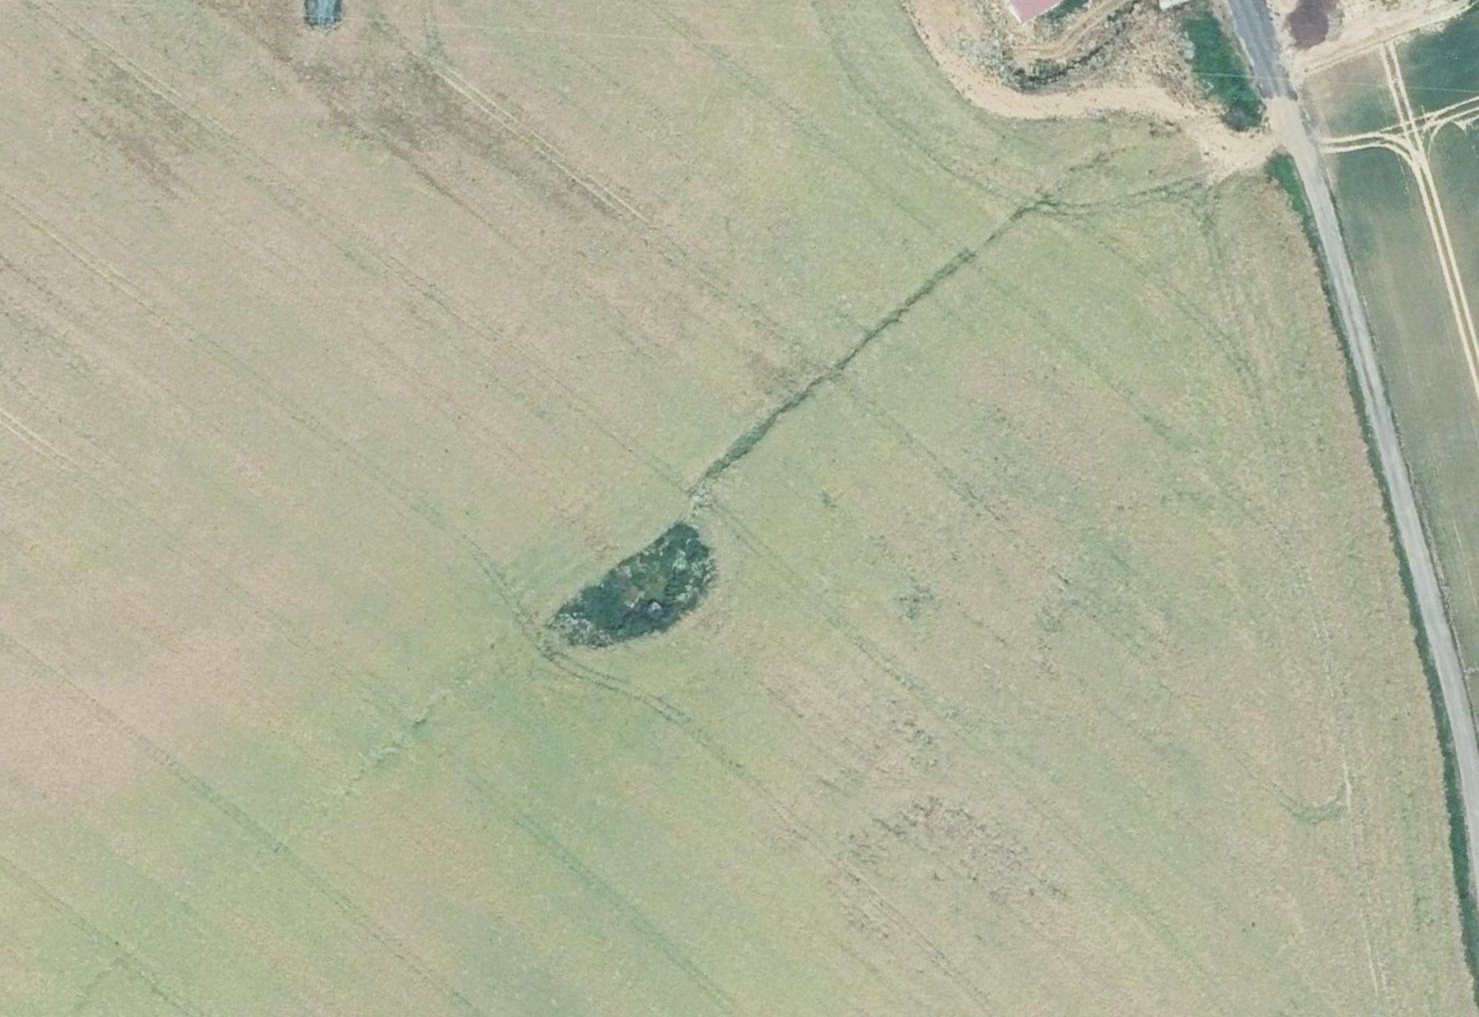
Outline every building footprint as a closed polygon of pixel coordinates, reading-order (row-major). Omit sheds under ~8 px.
[(1189,0),(1159,0),(1162,9),(1189,0)]
